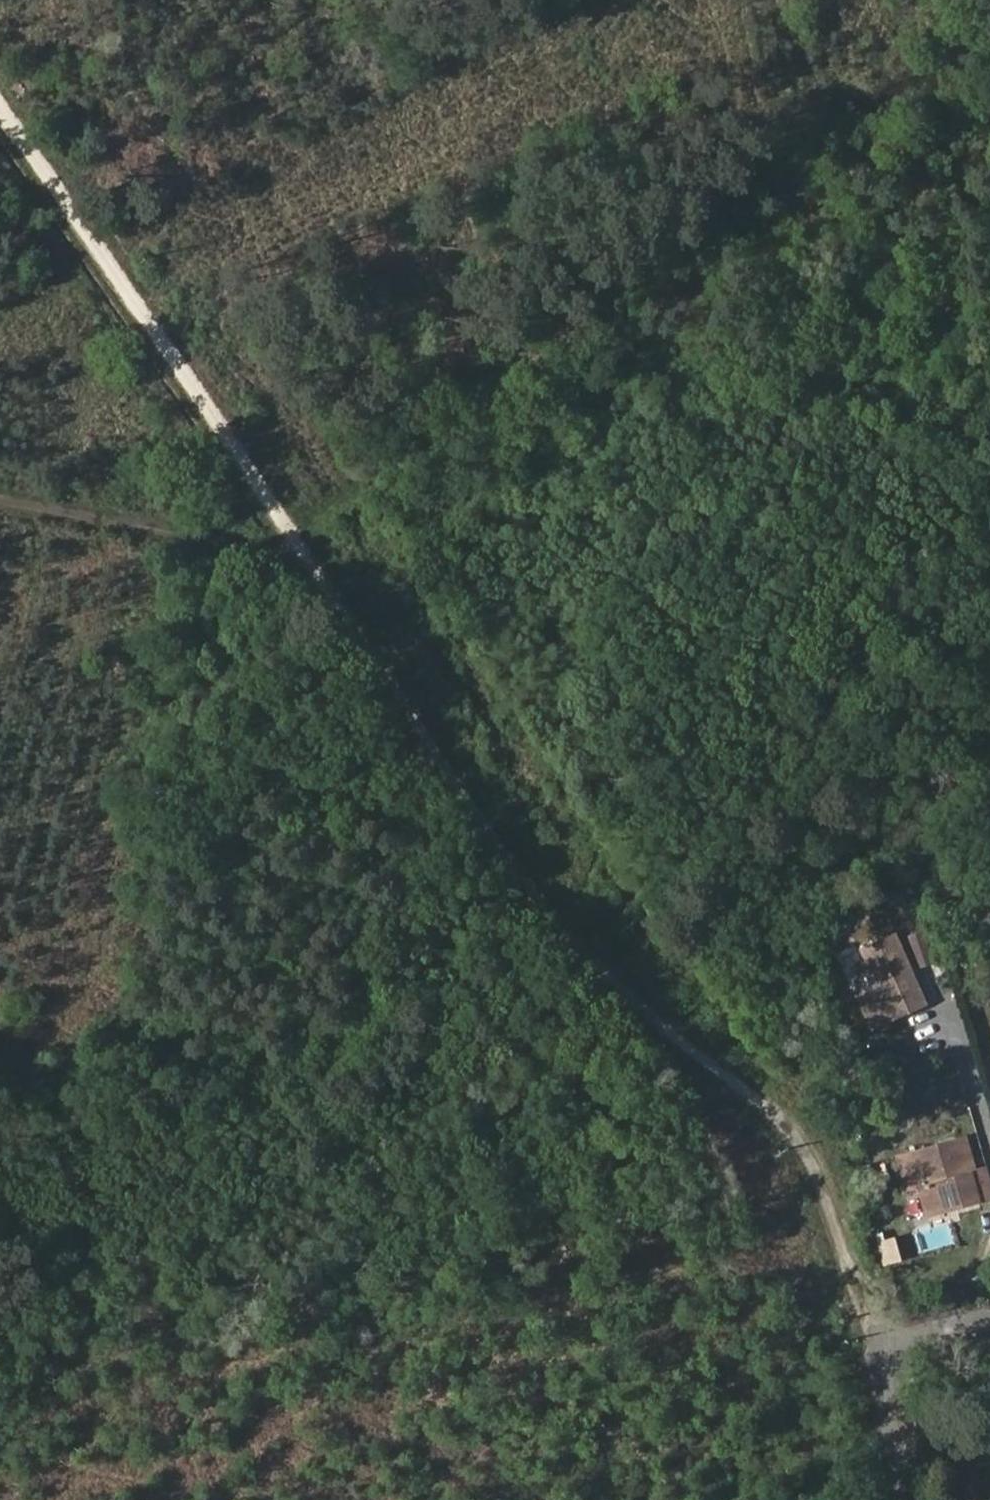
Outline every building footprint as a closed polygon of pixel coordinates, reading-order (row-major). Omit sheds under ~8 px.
[(926,1002),(894,930),(855,947),(872,984),(851,993),(866,1028),(926,1002)] [(985,1169),(975,1172),(965,1137),(895,1157),(905,1192),(918,1188),(924,1208),(953,1200),(955,1207),(989,1197),(989,1186),(985,1169)] [(926,1215),(955,1207),(953,1200),(924,1208),(926,1215)] [(835,1338),(831,1328),(821,1331),(824,1342),(835,1338)]
